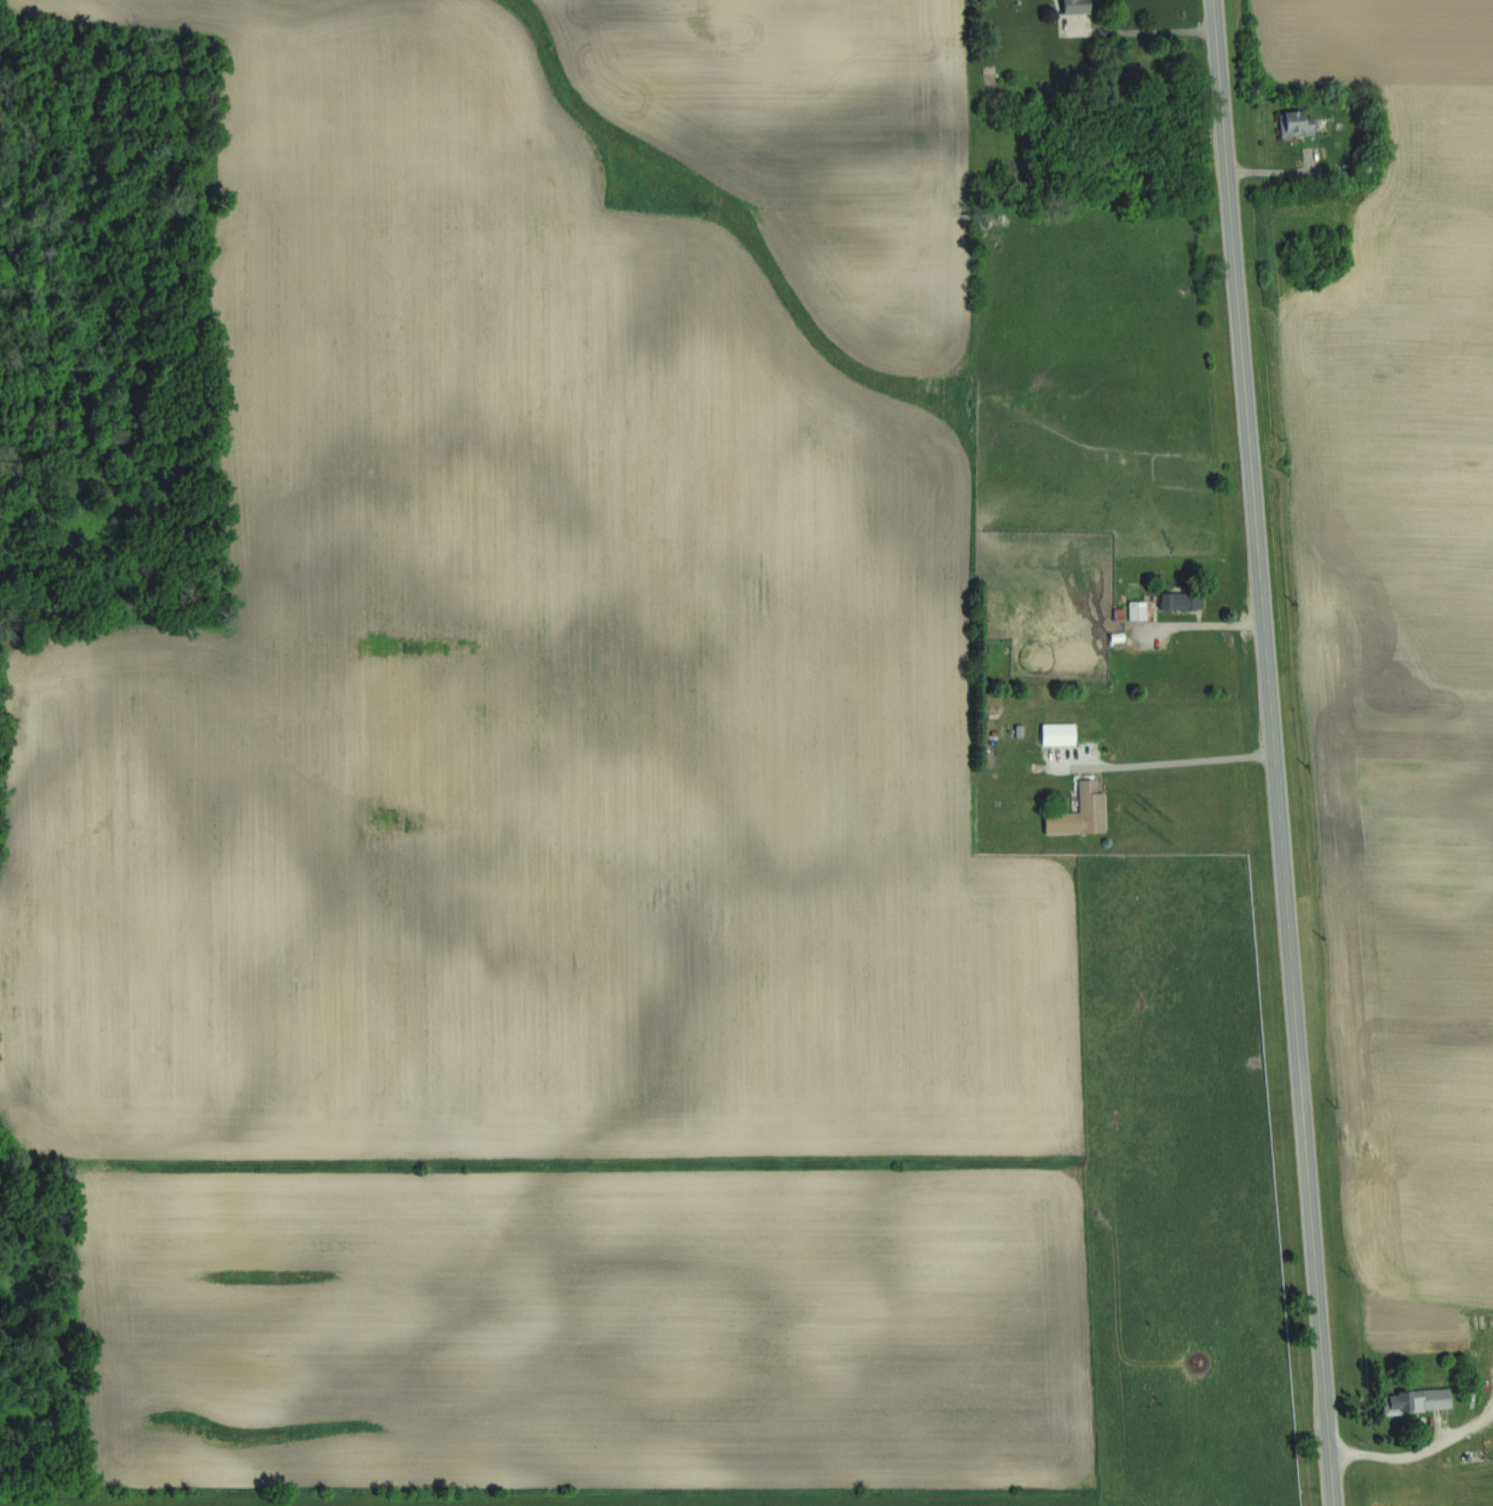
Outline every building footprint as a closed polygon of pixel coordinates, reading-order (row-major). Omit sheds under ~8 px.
[(1063,13),(1062,0),(1090,0),(1091,12),(1063,13)] [(1277,112),(1280,138),(1314,135),(1313,116),(1304,117),(1303,110),(1277,112)] [(1159,610),(1201,611),(1202,593),(1160,592),(1159,610)] [(1147,600),(1148,619),(1130,620),(1129,600),(1147,600)] [(1114,607),(1126,606),(1126,619),(1114,619),(1114,607)] [(1042,724),(1075,723),(1075,744),(1042,745),(1042,724)] [(1079,780),(1079,811),(1072,812),(1072,832),(1105,832),(1104,792),(1097,792),(1097,780),(1079,780)] [(1449,1387),(1383,1393),(1385,1415),(1451,1409),(1449,1387)]
